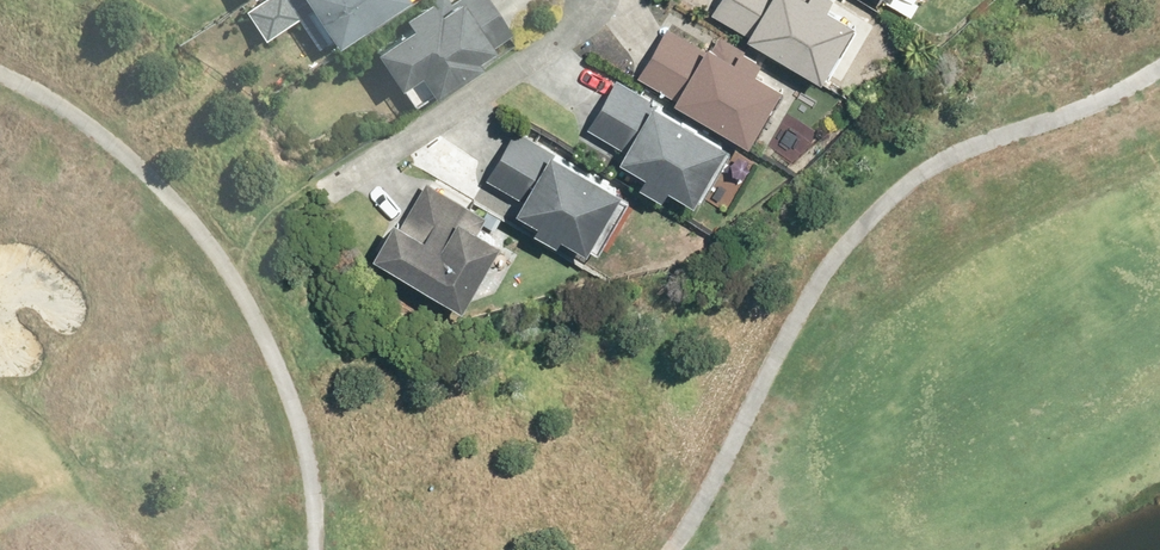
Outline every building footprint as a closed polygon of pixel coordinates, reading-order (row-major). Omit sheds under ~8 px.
[(329,38),(390,0),(306,0),(329,38)] [(473,63),(469,57),(508,32),(487,0),(449,0),(448,1),(447,0),(423,0),(399,15),(404,24),(367,47),(392,84),(411,72),(425,93),(473,63)] [(711,9),(819,75),(853,18),(826,2),(828,0),(717,0),(711,9)] [(674,108),(750,151),(782,94),(755,79),(762,68),(743,57),(745,52),(721,38),(712,53),(710,51),(708,54),(668,30),(639,80),(677,101),(674,108)] [(726,140),(616,77),(587,126),(622,145),(617,154),(643,169),(637,180),(659,193),(666,182),(692,198),(726,140)] [(620,188),(515,127),(487,176),(520,195),(514,205),(536,218),(532,224),(556,238),(560,231),(586,246),(620,188)] [(513,246),(486,231),(492,219),(433,185),(409,226),(407,224),(386,261),(475,312),(513,246)]
